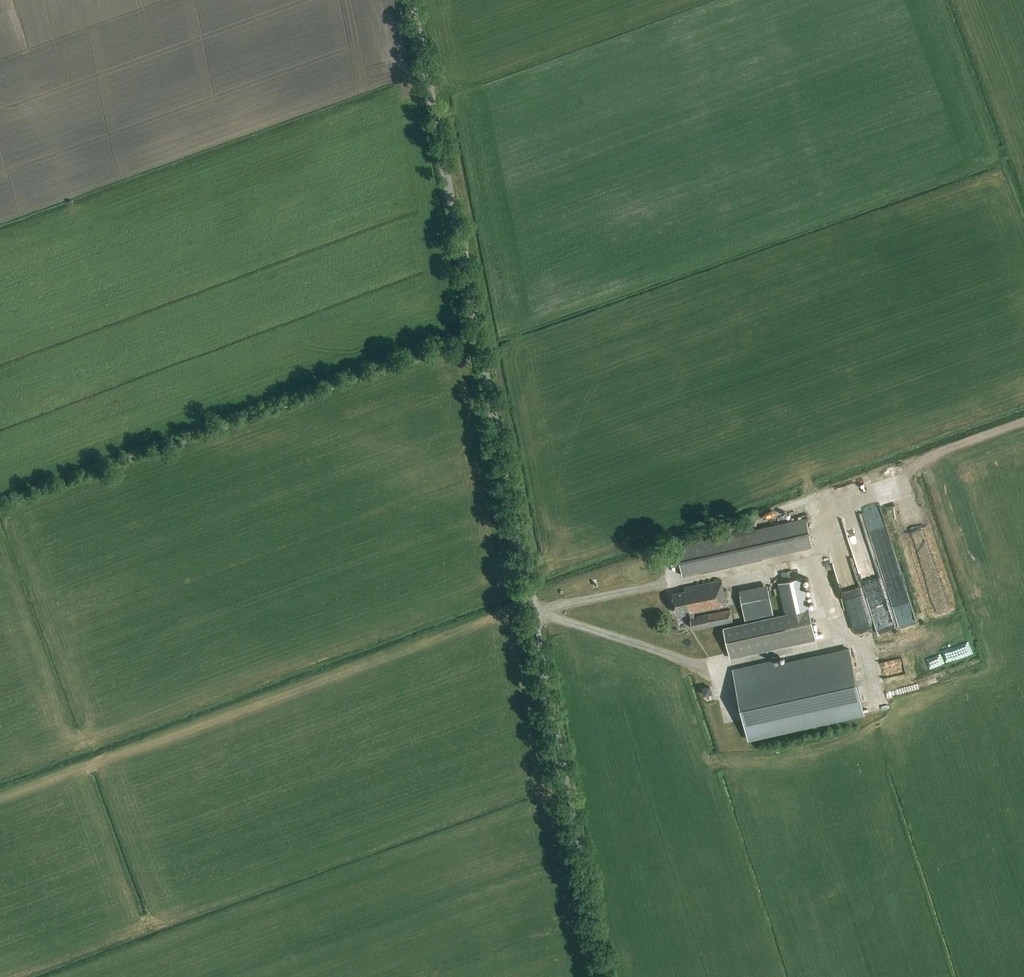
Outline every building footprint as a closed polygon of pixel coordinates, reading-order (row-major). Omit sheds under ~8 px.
[(813,547),(806,518),(677,547),(683,575),(813,547)] [(884,548),(886,542),(875,538),(873,544),(884,548)] [(863,575),(867,574),(879,617),(878,617),(883,633),(900,628),(879,553),(858,559),(863,575)] [(855,572),(855,557),(840,557),(840,572),(855,572)] [(724,628),(730,657),(816,639),(811,620),(807,620),(805,611),(809,610),(802,578),(778,583),(785,615),(724,628)] [(673,593),(676,613),(689,610),(692,628),(699,627),(699,629),(732,622),(730,609),(696,616),(696,618),(695,618),(694,613),(726,607),(721,581),(684,588),(685,591),(673,593)] [(767,584),(739,590),(745,620),(773,614),(767,584)] [(748,739),(864,714),(849,649),(774,666),(773,662),(733,671),(748,739)]
